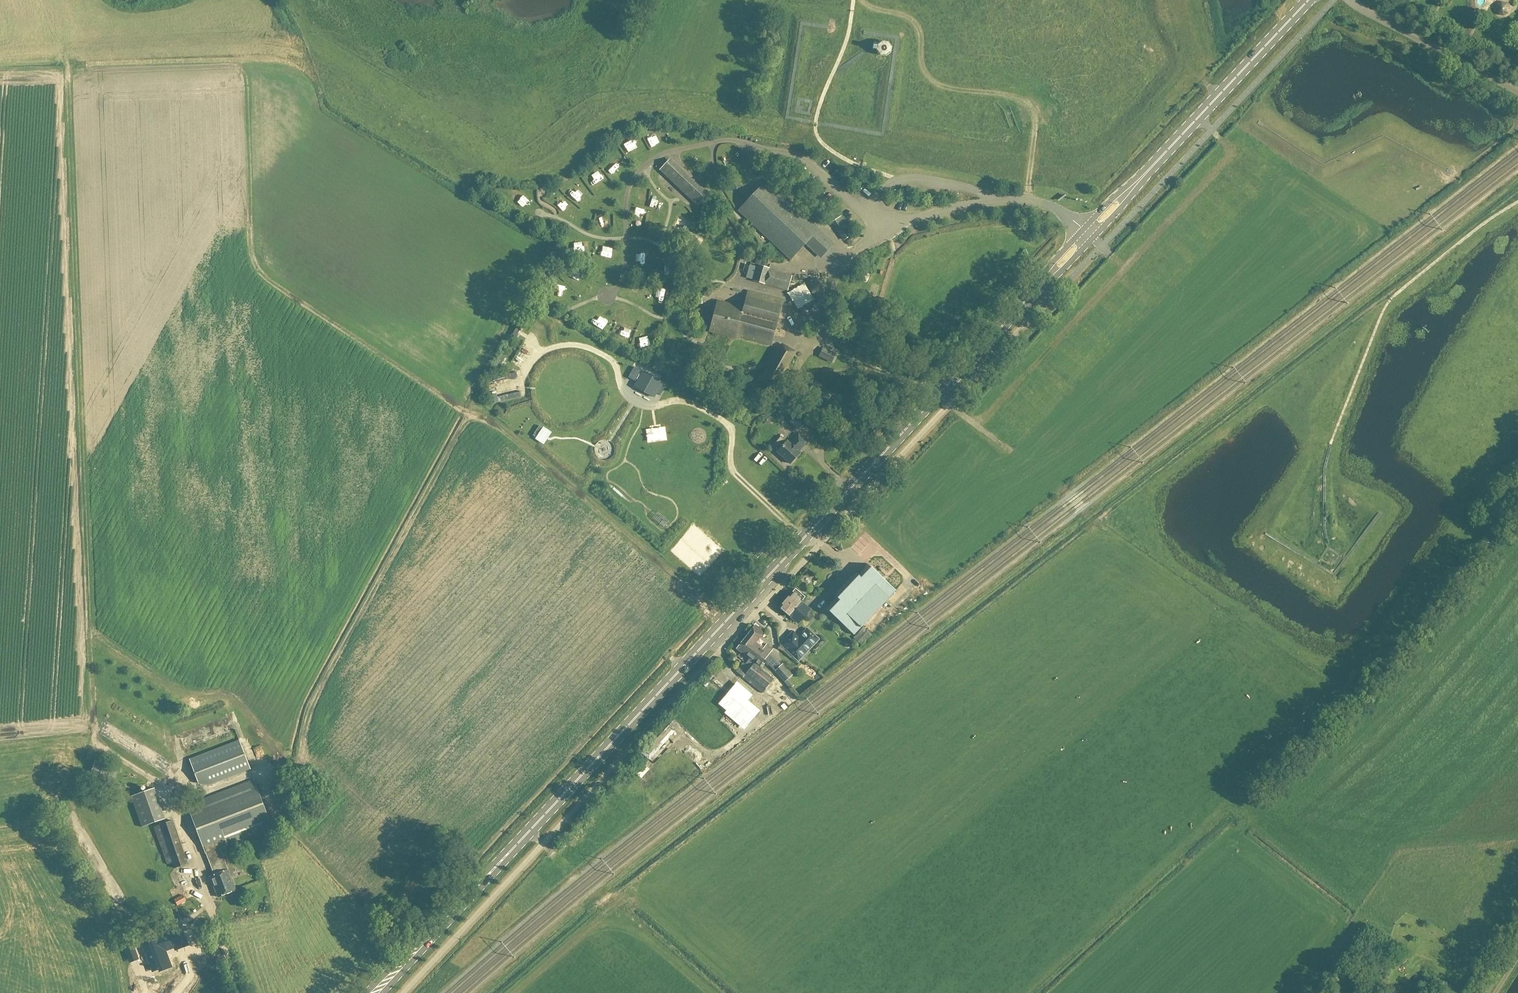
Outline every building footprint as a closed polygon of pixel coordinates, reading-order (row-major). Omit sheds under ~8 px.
[(609,162),(612,173),(621,171),(618,159),(609,162)] [(706,196),(691,183),(668,161),(659,171),(697,206),(706,196)] [(742,211),(756,224),(790,256),(799,248),(801,249),(808,242),(806,240),(814,231),(766,185),(758,194),(756,192),(748,200),(750,202),(742,211)] [(844,241),(852,235),(840,217),(832,223),(844,241)] [(598,221),(600,231),(609,230),(607,219),(598,221)] [(821,255),(830,246),(818,235),(809,244),(821,255)] [(744,278),(749,279),(752,267),(747,266),(744,278)] [(753,282),(787,291),(791,277),(768,270),(769,269),(758,266),(753,282)] [(736,337),(770,346),(782,301),(747,292),(743,309),(717,302),(710,332),(736,339),(736,337)] [(596,316),(589,325),(599,332),(606,323),(596,316)] [(792,357),(779,349),(763,377),(760,375),(757,381),(778,393),(787,377),(783,373),(792,357)] [(823,356),(821,361),(835,365),(837,360),(823,356)] [(633,368),(628,378),(636,383),(642,373),(633,368)] [(653,398),(656,394),(661,383),(642,373),(636,383),(634,388),(653,398)] [(661,383),(656,394),(660,396),(666,386),(661,383)] [(814,384),(808,394),(824,405),(831,396),(814,384)] [(807,423),(798,414),(791,422),(799,431),(807,423)] [(539,425),(532,435),(543,443),(550,433),(539,425)] [(798,452),(807,443),(798,435),(790,444),(787,442),(786,443),(782,438),(776,443),(781,448),(777,452),(790,465),(800,454),(798,452)] [(824,608),(854,635),(895,591),(866,564),(863,567),(865,568),(858,576),(854,572),(851,575),(853,577),(837,593),(835,592),(832,594),(837,598),(829,607),(827,605),(824,608)] [(798,624),(806,615),(810,611),(800,603),(805,598),(795,590),(779,608),(798,624)] [(755,626),(736,650),(749,660),(754,664),(758,668),(764,661),(770,654),(772,650),(766,645),(763,650),(755,644),(764,633),(755,626)] [(818,640),(807,629),(799,638),(793,632),(780,645),(791,655),(792,654),(799,661),(818,640)] [(743,664),(736,673),(742,678),(742,679),(761,694),(762,695),(773,680),(753,665),(754,664),(749,660),(745,666),(743,664)] [(782,666),(776,671),(785,682),(791,677),(782,666)] [(726,687),(736,678),(729,670),(718,679),(726,687)] [(726,695),(719,704),(745,727),(748,726),(759,714),(745,702),(749,697),(735,685),(726,695)] [(208,786),(250,770),(239,741),(189,760),(198,784),(208,786)] [(263,748),(256,751),(261,761),(268,758),(263,748)] [(645,764),(637,772),(641,777),(650,768),(645,764)] [(210,877),(218,898),(236,891),(228,871),(219,849),(272,828),(253,780),(187,806),(206,854),(207,854),(215,876),(210,877)] [(141,827),(164,819),(153,788),(130,796),(141,827)] [(174,869),(175,869),(187,864),(173,821),(153,828),(158,842),(159,842),(167,865),(172,863),(174,869)] [(578,827),(587,833),(590,829),(581,823),(578,827)] [(177,907),(186,902),(183,896),(174,901),(177,907)] [(151,946),(144,949),(153,972),(157,970),(158,970),(159,970),(160,972),(171,968),(167,957),(165,958),(164,955),(165,954),(164,952),(175,948),(176,950),(187,946),(180,927),(168,932),(169,932),(158,937),(159,940),(157,941),(150,944),(151,946)] [(130,964),(139,960),(134,949),(132,943),(123,946),(125,952),(130,964)]
